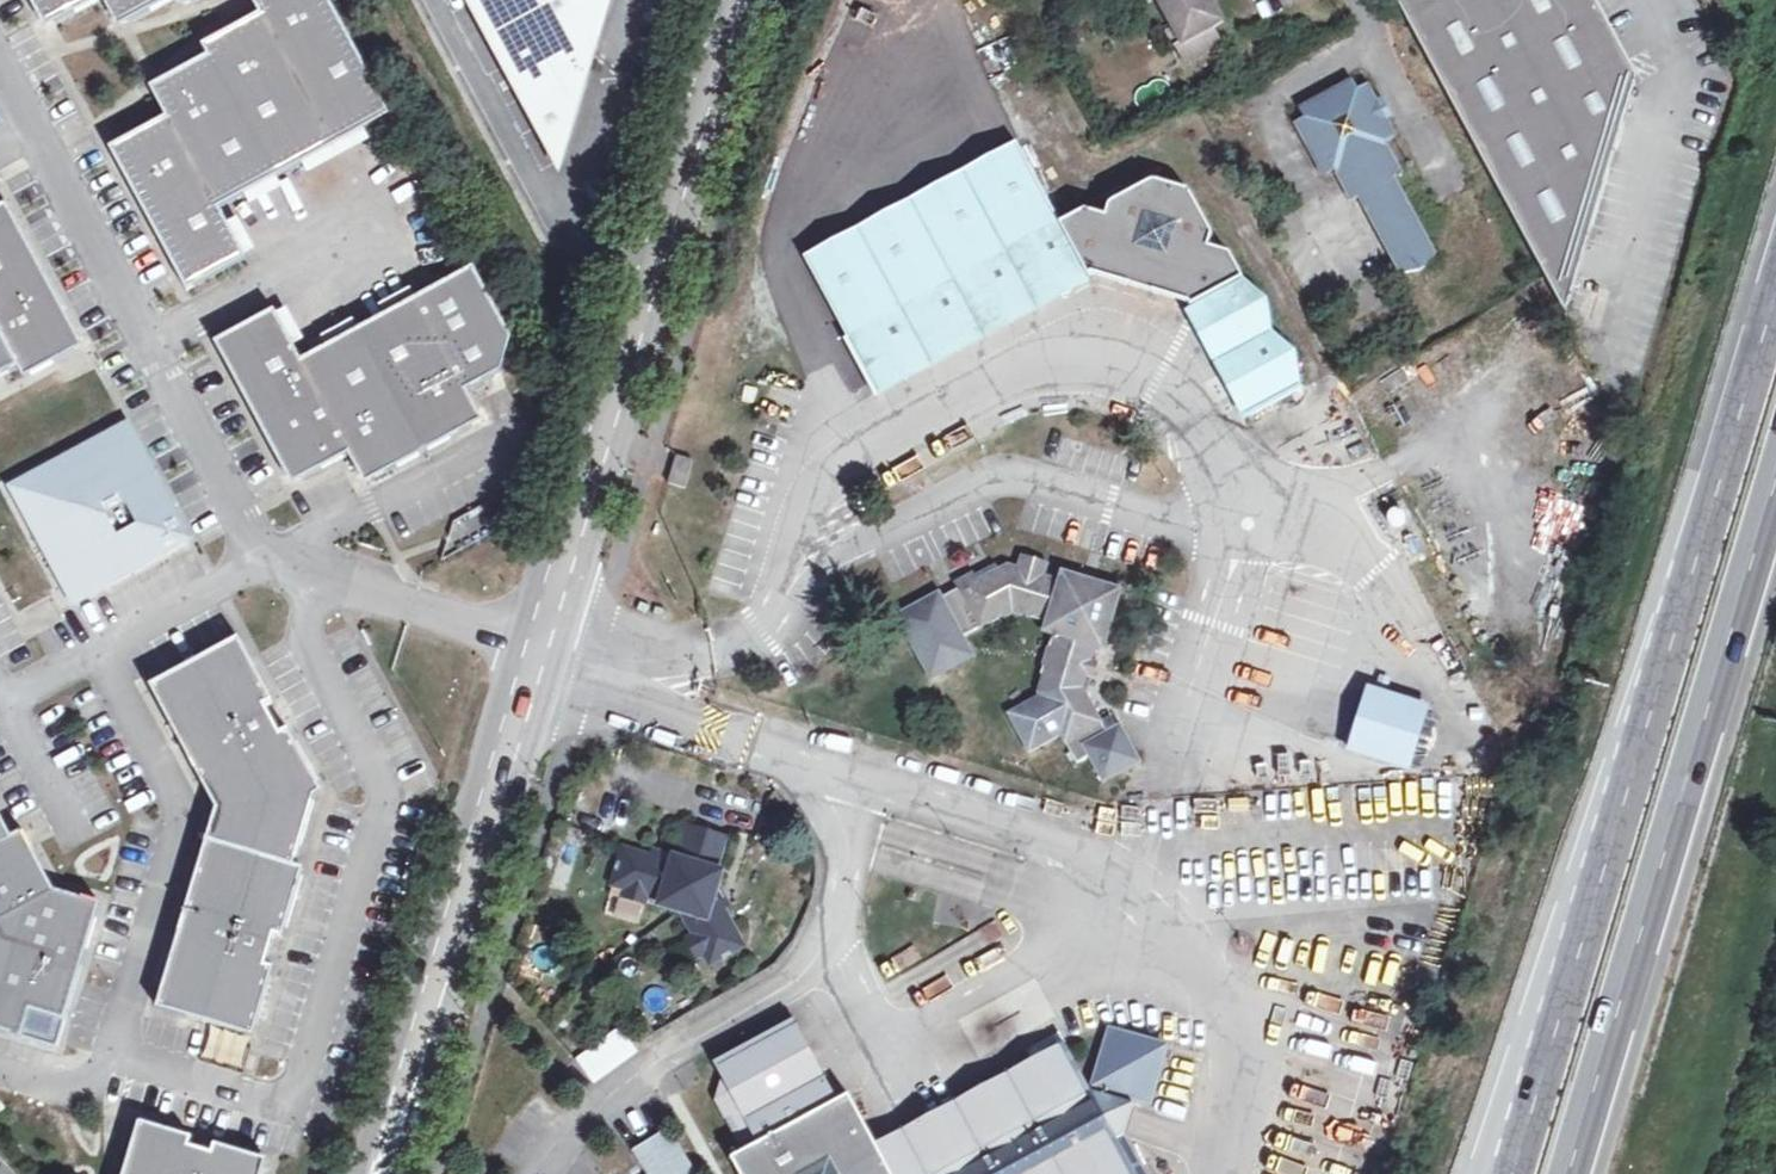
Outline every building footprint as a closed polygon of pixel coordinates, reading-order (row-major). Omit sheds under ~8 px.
[(41,18),(57,23),(100,0),(31,0),(41,18)] [(114,18),(130,23),(172,0),(104,0),(114,18)] [(330,0),(253,0),(261,15),(215,41),(210,57),(163,82),(158,99),(168,118),(122,143),(117,159),(188,291),(246,260),(218,209),(392,115),(330,0)] [(563,170),(598,47),(573,0),(471,0),(563,170)] [(598,47),(612,0),(573,0),(598,47)] [(1217,21),(1207,0),(1158,0),(1189,57),(1217,42),(1210,26),(1217,21)] [(1639,75),(1598,0),(1401,0),(1569,310),(1639,75)] [(1435,255),(1393,177),(1400,173),(1382,140),(1392,134),(1366,84),(1354,89),(1349,80),(1299,108),(1304,117),(1294,123),(1322,173),(1332,168),(1350,201),(1356,198),(1398,274),(1420,269),(1435,255)] [(1058,225),(1061,223),(1018,143),(805,257),(848,337),(852,335),(871,314),(902,311),(923,286),(956,281),(976,258),(1008,253),(1029,229),(1058,225)] [(1083,208),(1061,223),(1058,225),(1029,229),(1008,253),(976,258),(956,281),(923,286),(902,311),(871,314),(852,335),(848,337),(844,340),(871,389),(1082,277),(1183,307),(1245,422),(1300,390),(1298,387),(1295,357),(1270,334),(1264,301),(1241,277),(1230,254),(1208,247),(1211,231),(1188,190),(1153,178),(1109,200),(1104,214),(1083,208)] [(0,213),(0,331),(21,370),(28,382),(76,356),(81,340),(10,208),(0,213)] [(274,312),(217,343),(288,475),(296,477),(304,479),(350,455),(361,474),(378,479),(470,429),(476,412),(471,402),(466,392),(505,371),(513,338),(476,269),(301,363),(274,312)] [(21,370),(0,331),(0,381),(21,370)] [(146,480),(121,433),(65,464),(43,537),(78,601),(189,541),(155,476),(146,480)] [(691,460),(676,455),(667,483),(682,488),(691,460)] [(43,537),(65,464),(18,490),(43,537)] [(1022,752),(1059,734),(1063,742),(1074,761),(1087,754),(1100,779),(1133,761),(1138,758),(1117,727),(1114,728),(1109,719),(1098,724),(1081,691),(1094,651),(1100,653),(1115,594),(1090,585),(1087,596),(1079,594),(1079,588),(1078,584),(1075,581),(1069,578),(1065,578),(1060,579),(1056,583),(1054,587),(1047,585),(1046,579),(1043,578),(1043,576),(1047,566),(1021,558),(1017,568),(1006,565),(975,578),(971,574),(954,582),(958,588),(944,596),(941,591),(906,611),(898,615),(933,678),(976,655),(965,635),(1011,610),(1051,620),(1049,631),(1058,633),(1037,693),(1003,712),(1022,752)] [(218,810),(158,1008),(248,1035),(258,1029),(276,968),(267,966),(276,935),(285,938),(306,869),(297,867),(320,785),(290,730),(284,733),(274,714),(280,711),(244,646),(233,642),(152,686),(218,810)] [(1421,710),(1364,692),(1345,753),(1402,771),(1421,710)] [(59,1052),(100,909),(56,899),(35,849),(36,848),(36,847),(28,851),(21,839),(29,835),(28,833),(26,834),(25,831),(14,837),(0,811),(0,1035),(59,1052)] [(612,886),(626,889),(647,895),(662,899),(660,906),(683,912),(694,934),(705,953),(710,962),(742,946),(720,905),(711,902),(720,874),(714,872),(724,837),(689,827),(679,861),(658,855),(657,860),(623,850),(612,886)] [(643,907),(647,895),(626,889),(622,901),(643,907)] [(983,947),(1003,934),(994,921),(974,934),(983,947)] [(694,958),(705,953),(694,934),(684,939),(694,958)] [(1046,1054),(870,1145),(842,1098),(832,1104),(790,1023),(711,1068),(718,1083),(711,1105),(741,1155),(724,1162),(730,1173),(1128,1173),(1112,1145),(1124,1137),(1132,1108),(1148,1110),(1166,1048),(1104,1030),(1085,1092),(1071,1058),(1046,1054)] [(593,1089),(635,1054),(615,1030),(573,1065),(593,1089)] [(1046,1054),(1071,1058),(1063,1045),(1046,1054)] [(143,1122),(128,1173),(265,1173),(267,1168),(261,1158),(221,1145),(218,1154),(189,1146),(192,1137),(143,1122)] [(610,1173),(636,1173),(639,1173),(632,1161),(610,1173)]
